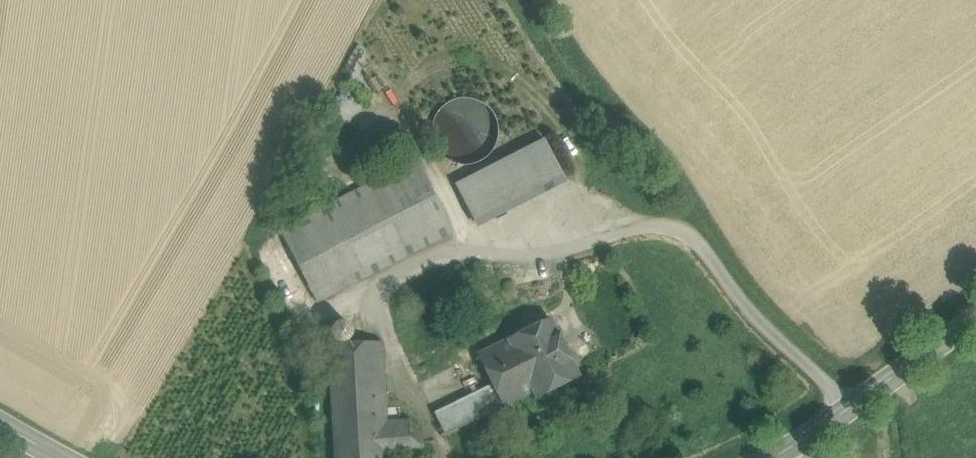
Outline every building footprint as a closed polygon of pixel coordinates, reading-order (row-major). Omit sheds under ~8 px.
[(496,144),(498,131),(495,118),(488,107),(477,100),(464,98),(451,101),(441,108),(433,119),(431,132),(434,145),(441,156),(452,163),(465,165),(478,162),(489,155),(496,144)] [(545,140),(455,186),(473,221),(563,176),(545,140)] [(416,161),(280,231),(317,302),(452,232),(416,161)] [(550,319),(507,340),(532,392),(535,398),(579,377),(550,319)] [(351,336),(352,332),(351,328),(349,324),(345,322),(341,321),(337,322),(334,325),(331,328),(330,332),(331,337),(334,340),(337,342),(342,343),(346,342),(349,340),(351,336)] [(532,392),(507,340),(477,355),(492,385),(502,407),(532,392)] [(327,346),(334,457),(389,457),(387,421),(382,342),(327,346)] [(479,371),(446,387),(452,400),(485,384),(479,371)] [(492,385),(434,413),(445,435),(502,407),(492,385)] [(409,420),(387,421),(389,457),(412,456),(422,446),(420,430),(409,420)]
